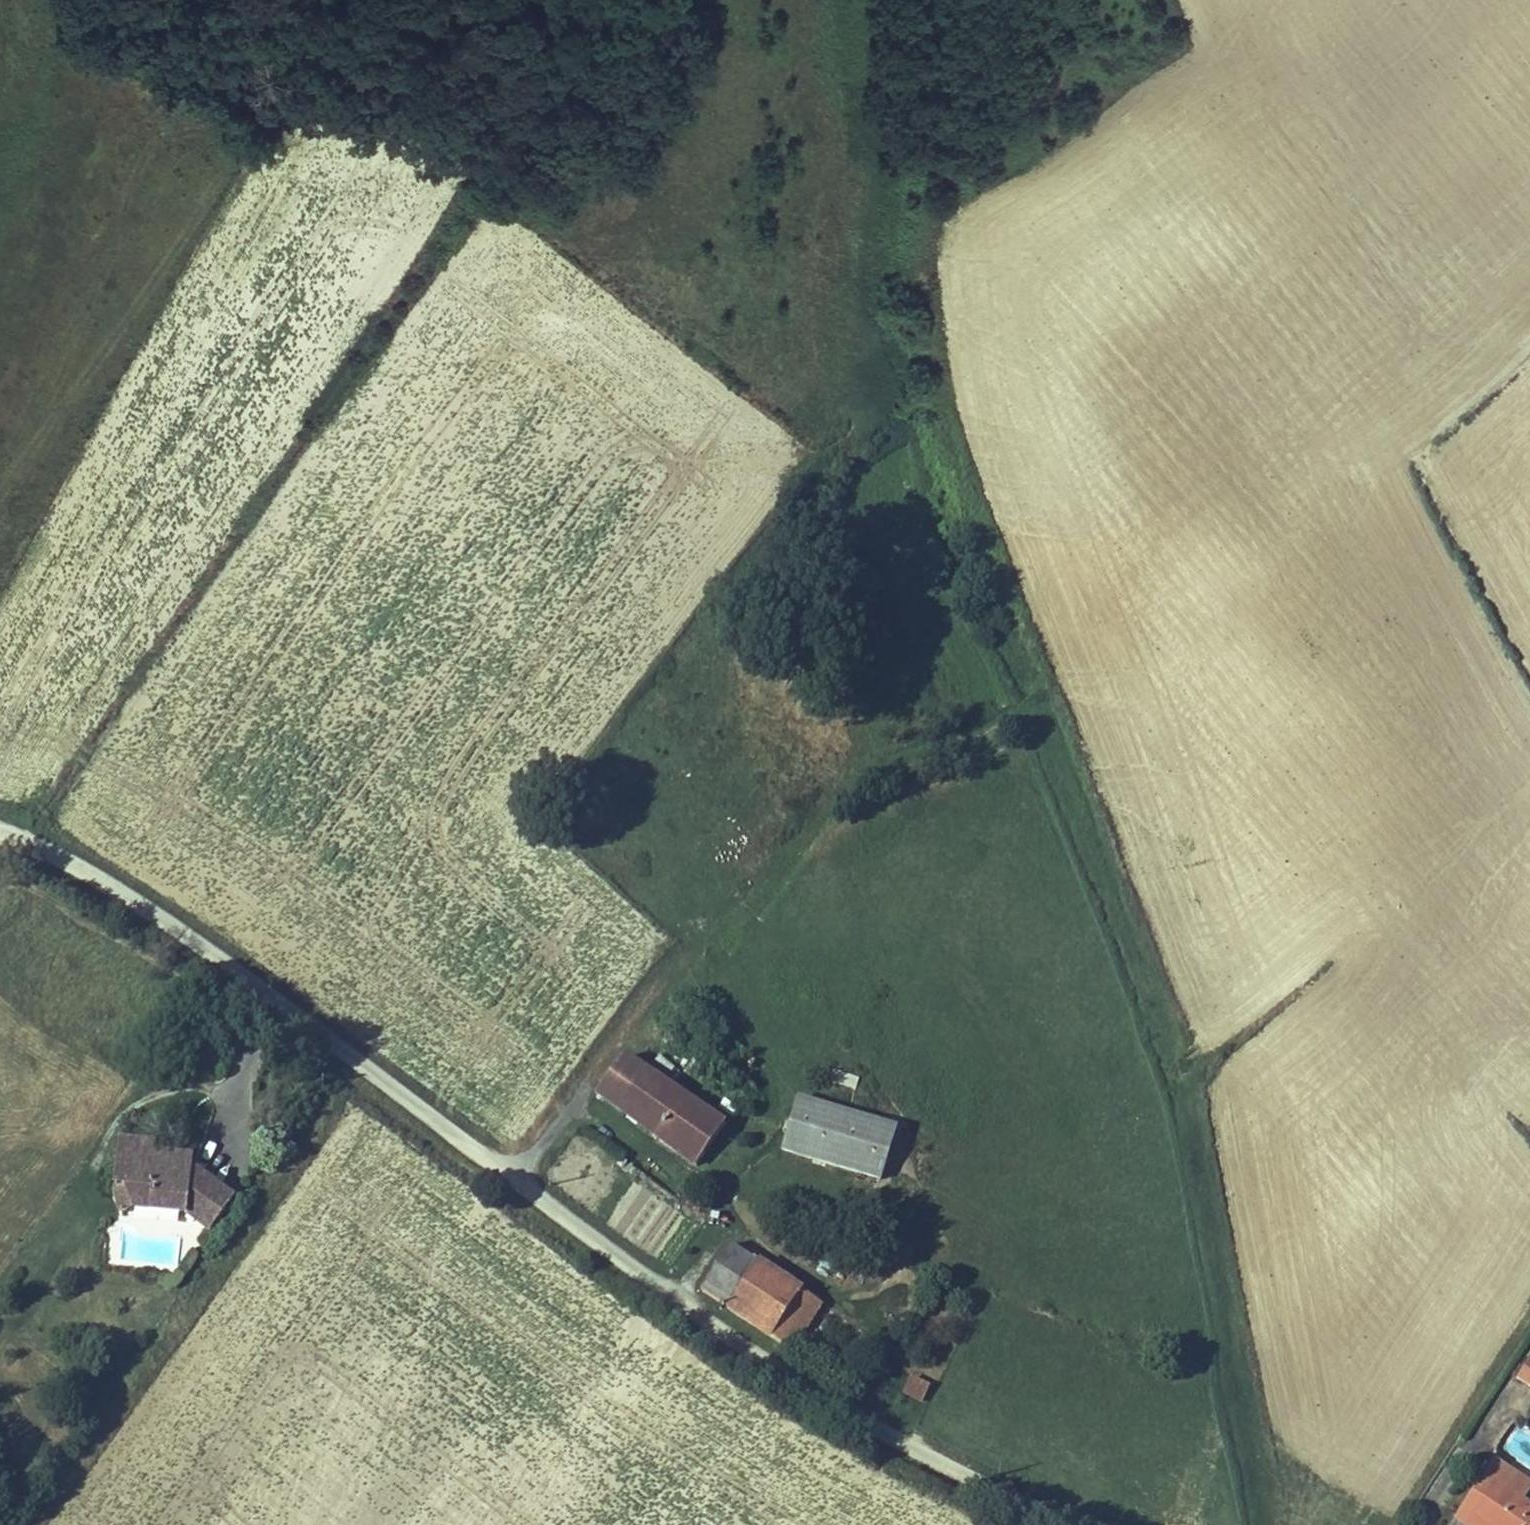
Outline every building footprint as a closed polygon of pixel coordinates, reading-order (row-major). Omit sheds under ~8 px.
[(634,1108),(663,1068),(641,1050),(613,1089),(634,1108)] [(679,1082),(663,1068),(634,1108),(650,1122),(679,1082)] [(725,1120),(679,1082),(650,1122),(697,1160),(725,1120)] [(894,1128),(799,1098),(785,1150),(879,1180),(894,1128)] [(735,1129),(725,1120),(697,1160),(706,1167),(735,1129)] [(156,1137),(120,1133),(113,1182),(123,1182),(133,1206),(189,1211),(196,1162),(197,1150),(155,1147),(156,1137)] [(235,1189),(196,1162),(189,1211),(209,1228),(235,1189)] [(832,1307),(732,1246),(706,1287),(805,1349),(832,1307)] [(1529,1386),(1529,1350),(1514,1376),(1529,1386)] [(938,1387),(921,1376),(914,1387),(931,1397),(938,1387)] [(1507,1490),(1523,1501),(1507,1524),(1529,1524),(1529,1476),(1521,1470),(1507,1490)] [(1507,1490),(1485,1524),(1507,1524),(1523,1501),(1507,1490)]
